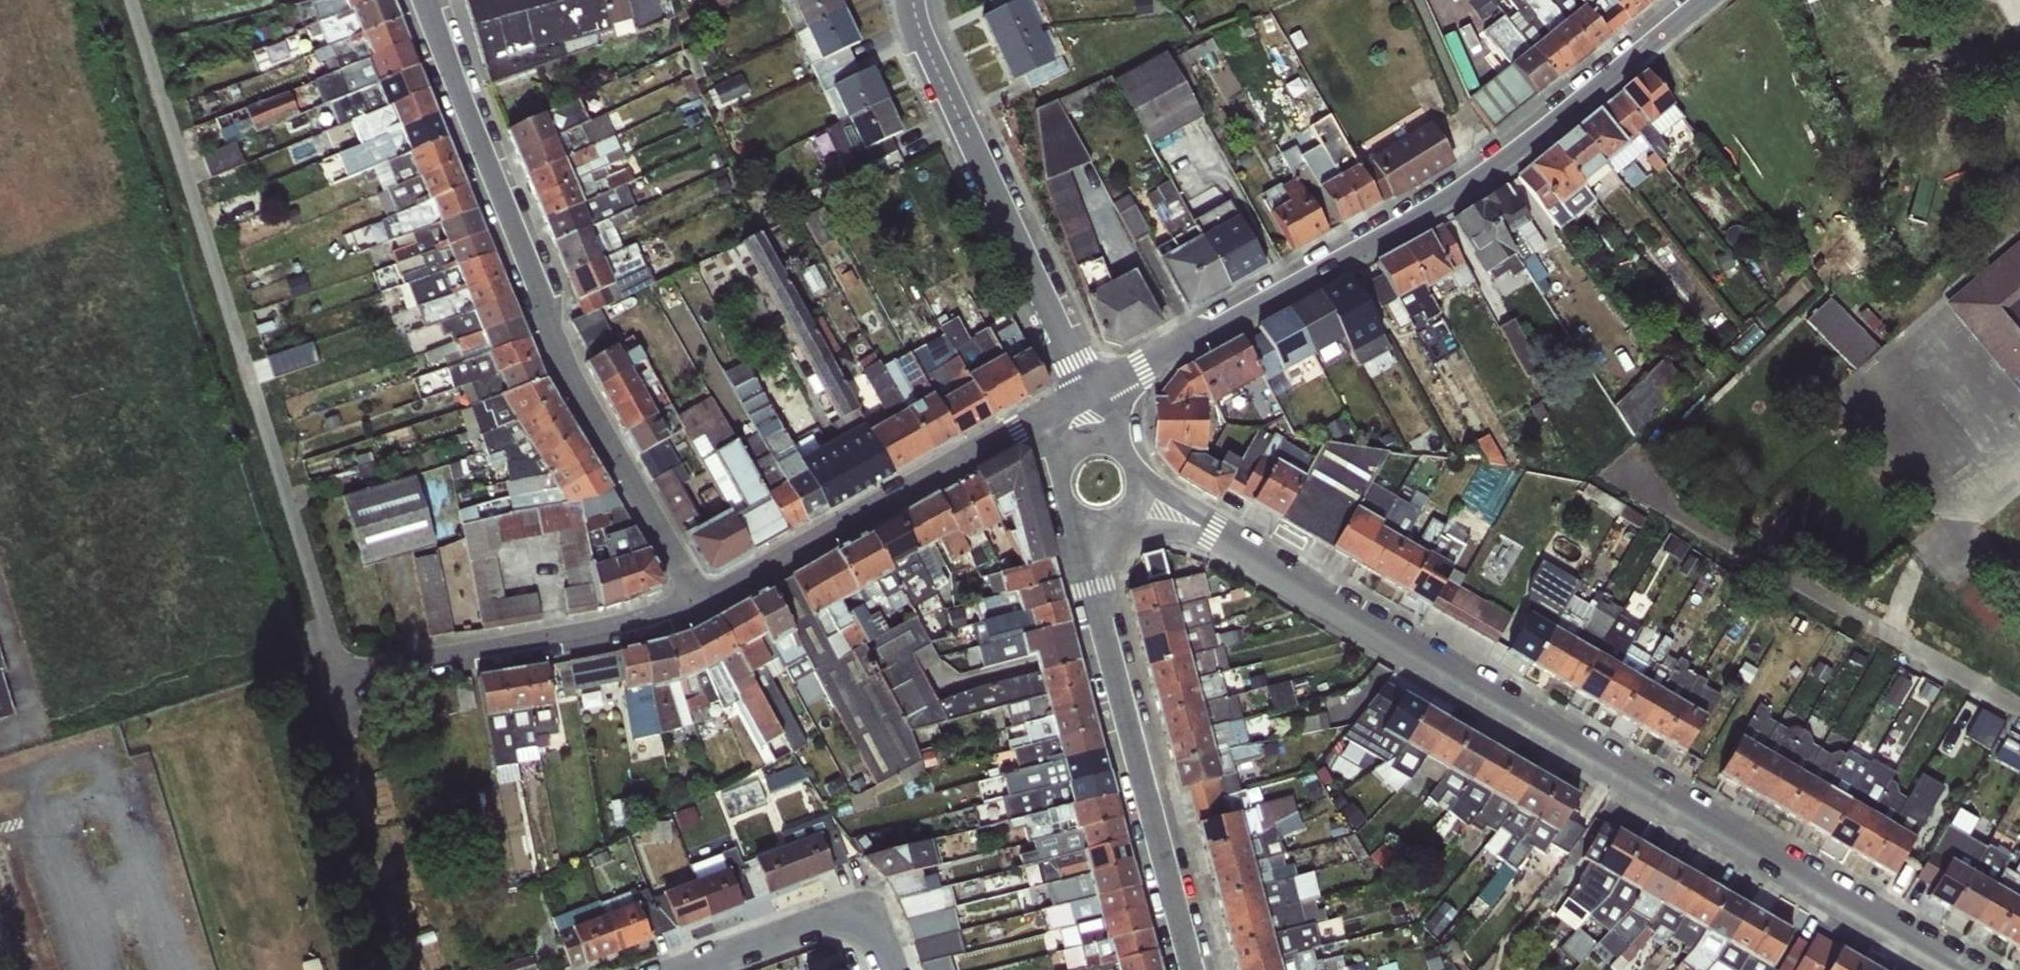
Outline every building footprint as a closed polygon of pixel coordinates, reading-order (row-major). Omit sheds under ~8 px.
[(316,25),(378,0),(310,0),(316,25)] [(316,25),(327,47),(398,20),(389,0),(378,0),(316,25)] [(488,86),(541,68),(545,78),(569,70),(566,59),(674,18),(670,0),(463,0),(488,86)] [(796,36),(845,11),(840,0),(779,0),(796,36)] [(980,15),(1012,81),(1027,74),(1033,86),(1063,71),(1029,0),(993,0),(997,7),(980,15)] [(1535,96),(1556,79),(1506,18),(1491,0),(1469,0),(1466,3),(1485,28),(1482,32),(1507,65),(1535,96)] [(1556,79),(1574,65),(1522,0),(1506,0),(1515,12),(1506,18),(1556,79)] [(1574,65),(1589,53),(1548,0),(1522,0),(1574,65)] [(1589,53),(1607,38),(1577,0),(1548,0),(1589,53)] [(1607,38),(1627,22),(1608,0),(1577,0),(1607,38)] [(1627,22),(1648,5),(1643,0),(1608,0),(1627,22)] [(845,11),(796,36),(816,80),(853,63),(846,49),(860,43),(845,11)] [(398,20),(327,47),(338,70),(407,43),(398,20)] [(407,43),(338,70),(314,81),(322,107),(326,105),(417,67),(407,43)] [(1170,49),(1114,77),(1148,144),(1204,116),(1170,49)] [(853,63),(816,80),(837,124),(888,103),(871,69),(859,75),(853,63)] [(1535,96),(1507,65),(1467,99),(1491,131),(1535,96)] [(417,67),(326,105),(336,129),(350,123),(427,91),(417,67)] [(1619,93),(1658,138),(1682,117),(1645,72),(1619,93)] [(721,100),(750,93),(745,76),(716,83),(721,100)] [(246,102),(252,128),(299,116),(292,90),(246,102)] [(427,91),(350,123),(360,147),(363,145),(436,114),(427,91)] [(506,132),(515,154),(587,123),(585,117),(596,112),(591,103),(598,99),(595,92),(506,132)] [(1658,138),(1619,93),(1573,131),(1604,167),(1607,164),(1614,172),(1639,153),(1645,159),(1652,155),(1656,161),(1669,152),(1658,138)] [(888,103),(837,124),(859,166),(894,149),(889,139),(902,133),(888,103)] [(221,115),(226,138),(246,134),(241,111),(221,115)] [(436,114),(363,145),(371,169),(384,163),(446,139),(436,114)] [(515,154),(524,177),(613,136),(604,115),(587,123),(515,154)] [(1358,165),(1378,203),(1451,161),(1431,124),(1358,165)] [(1378,203),(1358,165),(1337,128),(1334,128),(1324,133),(1334,153),(1327,157),(1358,214),(1378,203)] [(1550,149),(1582,186),(1604,167),(1573,131),(1550,149)] [(524,177),(533,200),(604,167),(608,165),(605,156),(619,151),(613,136),(524,177)] [(446,139),(384,163),(396,187),(455,161),(446,139)] [(239,141),(205,153),(213,175),(247,162),(239,141)] [(1358,214),(1327,157),(1321,148),(1302,157),(1292,145),(1279,153),(1293,179),(1327,232),(1358,214)] [(1582,186),(1550,149),(1517,177),(1537,201),(1547,194),(1554,202),(1543,211),(1558,232),(1594,199),(1582,186)] [(455,161),(396,187),(375,195),(387,219),(465,187),(455,161)] [(533,200),(542,221),(623,186),(632,182),(628,168),(608,176),(604,167),(533,200)] [(1327,232),(1293,179),(1259,195),(1291,252),(1327,232)] [(1228,289),(1192,221),(1168,181),(1144,194),(1168,239),(1154,247),(1160,268),(1185,313),(1228,289)] [(1483,200),(1524,269),(1542,296),(1549,291),(1543,281),(1548,277),(1533,255),(1546,246),(1505,185),(1483,200)] [(542,221),(552,244),(630,210),(634,209),(623,186),(542,221)] [(465,187),(387,219),(381,220),(384,229),(376,233),(381,245),(410,235),(475,211),(465,187)] [(1121,200),(1134,238),(1147,234),(1135,196),(1121,200)] [(1524,269),(1483,200),(1450,222),(1484,275),(1486,273),(1491,282),(1507,272),(1511,278),(1524,269)] [(1192,221),(1228,289),(1266,267),(1229,201),(1192,221)] [(552,244),(565,275),(622,249),(613,231),(635,221),(630,210),(552,244)] [(475,211),(410,235),(413,244),(390,253),(394,265),(484,234),(475,211)] [(1835,388),(1934,520),(1996,530),(2019,509),(2019,215),(1835,388)] [(1401,247),(1427,289),(1449,277),(1456,291),(1473,281),(1442,225),(1401,247)] [(484,234),(394,265),(401,286),(413,282),(493,254),(484,234)] [(774,260),(760,234),(741,245),(755,270),(774,260)] [(565,275),(580,316),(598,310),(653,286),(635,244),(622,249),(565,275)] [(1427,289),(1401,247),(1374,262),(1383,277),(1367,285),(1380,308),(1408,293),(1425,323),(1440,314),(1427,289)] [(493,254),(413,282),(417,290),(410,294),(411,296),(402,298),(407,310),(502,277),(493,254)] [(788,285),(774,260),(755,270),(769,295),(788,285)] [(1119,347),(1162,324),(1133,271),(1085,297),(1103,343),(1119,347)] [(502,277),(407,310),(410,334),(444,322),(510,298),(502,277)] [(802,310),(788,285),(769,295),(783,320),(802,310)] [(1317,290),(1288,308),(1312,353),(1342,336),(1317,290)] [(922,299),(941,336),(991,420),(1027,400),(985,327),(969,295),(953,303),(960,316),(953,321),(937,291),(922,299)] [(510,298),(444,322),(448,333),(439,336),(443,345),(519,319),(510,298)] [(1312,353),(1288,308),(1241,336),(1261,373),(1278,362),(1282,370),(1312,353)] [(569,322),(591,360),(615,345),(598,310),(580,316),(569,322)] [(816,335),(802,310),(783,320),(797,345),(816,335)] [(1007,315),(985,327),(1027,400),(1049,388),(1007,315)] [(519,319),(443,345),(425,353),(430,363),(441,360),(445,366),(527,339),(519,319)] [(830,360),(816,335),(797,345),(811,370),(830,360)] [(1261,373),(1241,336),(1240,335),(1192,365),(1209,396),(1214,405),(1263,376),(1261,373)] [(584,364),(597,388),(645,360),(632,336),(615,345),(591,360),(584,364)] [(941,336),(910,354),(956,439),(991,420),(941,336)] [(527,339),(445,366),(437,368),(443,389),(460,387),(536,361),(527,339)] [(893,475),(929,455),(881,368),(872,354),(854,364),(881,410),(849,427),(848,429),(861,448),(873,444),(893,475)] [(893,361),(881,368),(929,455),(956,439),(910,354),(895,363),(893,361)] [(758,438),(806,523),(826,512),(772,410),(743,357),(720,369),(758,438)] [(597,388),(610,410),(657,384),(645,360),(597,388)] [(844,385),(830,360),(811,370),(825,396),(844,385)] [(536,361),(460,387),(467,408),(470,407),(544,381),(536,361)] [(1615,400),(1630,422),(1648,409),(1645,405),(1681,380),(1670,363),(1615,400)] [(1209,396),(1192,365),(1178,372),(1155,398),(1205,399),(1209,396)] [(544,381),(470,407),(476,428),(458,436),(460,445),(481,439),(555,399),(544,381)] [(610,410),(623,434),(669,407),(657,384),(610,410)] [(858,410),(844,385),(825,396),(839,421),(858,410)] [(712,487),(751,553),(787,533),(739,448),(735,442),(733,442),(709,397),(675,418),(682,430),(712,487)] [(1206,451),(1205,399),(1155,398),(1156,450),(1158,453),(1197,452),(1206,451)] [(555,399),(481,439),(486,457),(519,446),(566,418),(555,399)] [(772,410),(826,512),(860,493),(846,461),(837,447),(816,458),(785,402),(772,410)] [(675,418),(669,407),(623,434),(643,469),(671,454),(666,441),(682,430),(675,418)] [(530,462),(575,434),(566,418),(519,446),(486,457),(489,469),(505,463),(530,462)] [(1257,430),(1235,471),(1236,471),(1226,489),(1250,503),(1276,460),(1303,476),(1313,459),(1283,443),(1285,440),(1273,433),(1271,437),(1257,430)] [(541,480),(587,453),(575,434),(530,462),(505,463),(507,481),(541,480)] [(739,448),(787,533),(806,523),(758,438),(739,448)] [(1303,476),(1304,477),(1280,519),(1330,549),(1355,507),(1356,508),(1370,483),(1387,453),(1323,442),(1313,459),(1303,476)] [(846,461),(860,493),(893,475),(873,444),(846,461)] [(1024,456),(1015,452),(993,464),(1017,513),(1036,502),(1024,456)] [(1197,452),(1158,453),(1177,477),(1189,456),(1203,455),(1197,452)] [(556,490),(597,468),(587,453),(541,480),(507,481),(509,498),(530,495),(556,490)] [(1189,456),(1177,477),(1219,501),(1226,489),(1236,471),(1235,471),(1221,463),(1219,465),(1203,455),(1189,456)] [(1276,460),(1250,503),(1280,519),(1304,477),(1303,476),(1276,460)] [(670,470),(726,567),(751,553),(712,487),(698,496),(680,464),(670,470)] [(1017,513),(993,464),(975,474),(999,523),(1009,517),(1017,513)] [(597,468),(556,490),(564,504),(593,502),(609,491),(597,468)] [(726,567),(670,470),(651,482),(704,571),(713,574),(726,567)] [(342,495),(362,565),(439,543),(420,474),(342,495)] [(999,523),(975,474),(955,485),(981,533),(986,530),(999,523)] [(1370,483),(1356,508),(1381,523),(1396,498),(1370,483)] [(981,533),(955,485),(937,495),(956,531),(963,543),(981,533)] [(956,531),(937,495),(914,507),(933,544),(939,541),(956,531)] [(1408,505),(1396,498),(1381,523),(1382,523),(1380,527),(1402,540),(1404,541),(1412,524),(1401,518),(1408,505)] [(1036,502),(1017,513),(1030,550),(1047,546),(1036,502)] [(1427,553),(1452,567),(1469,537),(1451,527),(1462,508),(1456,504),(1444,525),(1427,553)] [(933,544),(914,507),(895,518),(916,554),(927,547),(933,544)] [(1355,507),(1330,549),(1357,564),(1380,527),(1382,523),(1381,523),(1356,508),(1355,507)] [(1030,550),(1017,513),(1009,517),(1011,529),(1011,533),(1004,536),(1018,568),(1034,564),(1030,550)] [(999,523),(1004,532),(1011,529),(1009,517),(999,523)] [(916,554),(895,518),(869,533),(889,569),(916,554)] [(1427,553),(1444,525),(1431,519),(1414,547),(1426,554),(1427,553)] [(1004,532),(999,523),(986,530),(991,539),(1004,532)] [(1380,527),(1357,564),(1380,578),(1402,540),(1380,527)] [(974,570),(975,569),(963,543),(956,531),(939,541),(959,579),(974,570)] [(889,569),(869,533),(834,552),(856,593),(892,574),(889,569)] [(1002,572),(1006,571),(999,558),(985,565),(977,549),(987,543),(981,533),(963,543),(975,569),(974,570),(979,579),(987,577),(1002,572)] [(1402,540),(1380,578),(1405,592),(1426,554),(1414,547),(1404,541),(1402,540)] [(1051,559),(1047,546),(1030,550),(1034,564),(1051,559)] [(916,554),(936,590),(947,584),(927,547),(916,554)] [(637,599),(662,592),(665,581),(646,549),(628,555),(637,599)] [(415,555),(430,634),(458,628),(443,550),(415,555)] [(856,593),(834,552),(816,563),(840,602),(856,593)] [(1160,552),(1140,557),(1148,588),(1169,582),(1160,552)] [(1426,554),(1405,592),(1430,607),(1445,579),(1451,568),(1452,567),(1427,553),(1426,554)] [(936,590),(916,554),(889,569),(892,574),(907,604),(914,617),(930,645),(950,637),(935,612),(931,614),(926,604),(938,597),(935,591),(936,590)] [(637,599),(628,555),(607,562),(616,606),(637,599)] [(1056,581),(1051,559),(1034,564),(1018,568),(1006,571),(1002,572),(1007,595),(1014,593),(1056,581)] [(1530,665),(1573,595),(1585,570),(1569,562),(1562,572),(1541,561),(1540,560),(1528,581),(1527,599),(1535,604),(1507,652),(1530,665)] [(616,606),(607,562),(592,567),(600,611),(616,606)] [(840,602),(816,563),(790,578),(812,617),(840,602)] [(1445,579),(1458,586),(1464,575),(1451,568),(1445,579)] [(1007,595),(1002,572),(987,577),(992,599),(1007,595)] [(892,574),(856,593),(862,604),(880,637),(888,632),(872,605),(884,598),(893,612),(907,604),(892,574)] [(1198,574),(1169,582),(1175,609),(1205,601),(1209,600),(1202,574),(1198,574)] [(812,617),(790,578),(769,590),(794,632),(805,657),(813,671),(869,775),(875,786),(896,775),(921,762),(918,752),(910,731),(863,647),(836,661),(812,617)] [(1445,579),(1430,607),(1494,645),(1511,616),(1458,586),(1445,579)] [(1062,603),(1056,581),(1014,593),(1020,613),(1020,614),(1027,612),(1062,603)] [(1148,588),(1127,593),(1134,619),(1175,609),(1169,582),(1148,588)] [(1242,589),(1233,591),(1234,600),(1244,598),(1242,589)] [(1630,594),(1573,689),(1595,702),(1630,645),(1641,628),(1633,623),(1647,597),(1635,589),(1630,594)] [(794,632),(769,590),(745,602),(764,635),(770,646),(794,632)] [(1573,595),(1530,665),(1551,677),(1603,593),(1598,590),(1587,602),(1573,595)] [(1603,593),(1551,677),(1573,689),(1630,594),(1625,591),(1617,603),(1610,600),(1612,597),(1603,593)] [(856,593),(840,602),(846,613),(862,604),(856,593)] [(978,623),(1020,613),(1014,593),(1007,595),(992,599),(974,604),(978,623)] [(914,617),(907,604),(893,612),(884,598),(872,605),(888,632),(914,617)] [(1205,601),(1175,609),(1182,632),(1210,625),(1205,601)] [(764,635),(745,602),(716,619),(736,654),(764,635)] [(846,613),(840,602),(812,617),(836,661),(863,647),(880,637),(862,604),(846,613)] [(1067,624),(1062,603),(1027,612),(1033,633),(1067,624)] [(1175,609),(1134,619),(1140,643),(1182,632),(1175,609)] [(961,610),(948,614),(952,630),(965,626),(961,610)] [(1033,633),(1027,612),(1020,614),(1020,613),(978,623),(972,625),(977,647),(1020,636),(1033,633)] [(936,724),(949,721),(938,702),(921,673),(940,663),(930,645),(914,617),(888,632),(880,637),(863,647),(910,731),(936,724)] [(736,654),(716,619),(688,635),(704,671),(736,654)] [(1073,644),(1067,624),(1033,633),(1020,636),(1026,657),(1034,655),(1073,644)] [(1213,637),(1210,625),(1182,632),(1188,656),(1216,648),(1213,637)] [(1234,631),(1213,637),(1216,648),(1222,647),(1237,643),(1234,631)] [(770,646),(778,659),(784,669),(805,657),(794,632),(770,646)] [(1188,656),(1182,632),(1140,643),(1146,666),(1188,656)] [(704,671),(688,635),(666,642),(679,683),(704,671)] [(748,675),(791,752),(806,745),(763,667),(778,659),(770,646),(764,635),(736,654),(746,676),(748,675)] [(998,664),(1026,657),(1020,636),(977,647),(966,650),(970,665),(976,663),(978,670),(998,664)] [(1650,656),(1618,716),(1637,727),(1676,661),(1666,655),(1672,642),(1663,636),(1650,656)] [(679,683),(666,642),(641,648),(649,686),(650,690),(679,683)] [(1077,662),(1073,644),(1034,655),(1038,672),(1077,662)] [(1630,645),(1595,702),(1618,716),(1650,656),(1630,645)] [(1228,671),(1222,647),(1216,648),(1188,656),(1194,680),(1218,674),(1228,671)] [(649,686),(641,648),(618,653),(623,683),(625,692),(649,686)] [(17,713),(0,650),(0,718),(17,713)] [(623,683),(618,653),(569,662),(575,691),(623,683)] [(704,671),(716,697),(722,711),(739,701),(764,745),(772,761),(791,752),(748,675),(746,676),(736,654),(704,671)] [(1194,680),(1188,656),(1146,666),(1153,690),(1194,680)] [(805,657),(784,669),(792,683),(813,671),(805,657)] [(1676,661),(1637,727),(1660,741),(1695,677),(1689,672),(1686,661),(1680,658),(1676,661)] [(575,691),(569,662),(558,664),(564,699),(575,697),(575,691)] [(1084,686),(1077,662),(1038,672),(1044,696),(1084,686)] [(545,667),(523,670),(530,710),(553,706),(545,667)] [(530,710),(523,670),(500,674),(508,713),(530,710)] [(716,697),(704,671),(679,683),(691,726),(713,718),(707,702),(716,697)] [(1886,701),(1901,708),(1916,678),(1901,671),(1886,701)] [(1044,696),(1038,672),(988,685),(950,697),(938,702),(949,721),(997,707),(1044,696)] [(1695,677),(1660,741),(1683,754),(1718,690),(1714,686),(1715,682),(1699,672),(1695,677)] [(508,713),(500,674),(477,677),(484,717),(508,713)] [(1225,699),(1218,674),(1194,680),(1201,705),(1225,699)] [(469,678),(455,681),(461,712),(475,709),(469,678)] [(1201,705),(1194,680),(1153,690),(1160,716),(1201,705)] [(1291,681),(1273,685),(1278,707),(1295,704),(1291,681)] [(650,690),(660,736),(691,726),(679,683),(650,690)] [(1380,732),(1403,694),(1386,684),(1367,707),(1341,738),(1379,762),(1384,765),(1396,756),(1403,746),(1380,732)] [(649,686),(625,692),(634,741),(648,738),(660,736),(650,690),(649,686)] [(1084,686),(1044,696),(1050,718),(1089,708),(1084,686)] [(1425,707),(1403,694),(1380,732),(1403,746),(1425,707)] [(1044,696),(997,707),(1003,730),(1024,725),(1050,718),(1044,696)] [(1234,696),(1225,699),(1201,705),(1207,729),(1241,720),(1234,696)] [(1718,775),(1739,788),(1777,724),(1769,719),(1765,708),(1758,704),(1718,775)] [(1207,729),(1201,705),(1160,716),(1166,740),(1207,729)] [(553,706),(530,710),(537,750),(549,748),(547,738),(558,736),(553,706)] [(1448,720),(1425,707),(1403,746),(1425,759),(1448,720)] [(1969,735),(1992,747),(2006,719),(1983,707),(1969,735)] [(1095,730),(1089,708),(1050,718),(1055,740),(1095,730)] [(530,710),(508,713),(517,766),(539,761),(537,750),(530,710)] [(508,713),(484,717),(494,770),(517,766),(508,713)] [(1325,715),(1297,719),(1299,734),(1327,730),(1325,715)] [(1050,718),(1024,725),(1027,736),(1007,742),(1010,751),(1012,750),(1055,740),(1050,718)] [(1250,735),(1269,733),(1267,718),(1248,720),(1250,735)] [(1247,745),(1241,720),(1207,729),(1213,754),(1247,745)] [(1468,732),(1448,720),(1425,759),(1446,770),(1468,732)] [(942,745),(936,724),(910,731),(918,752),(942,745)] [(1786,729),(1777,724),(1739,788),(1761,800),(1803,730),(1796,727),(1786,729)] [(1213,754),(1207,729),(1166,740),(1172,764),(1213,754)] [(1100,750),(1095,730),(1055,740),(1061,760),(1100,750)] [(1809,733),(1803,730),(1761,800),(1784,813),(1822,750),(1813,744),(1809,733)] [(1490,745),(1468,732),(1446,770),(1468,784),(1490,745)] [(2019,770),(2019,738),(2011,733),(1998,758),(2019,770)] [(667,770),(660,736),(648,738),(655,773),(667,770)] [(1061,760),(1055,740),(1012,750),(1017,771),(1061,760)] [(1247,745),(1213,754),(1220,779),(1234,776),(1232,766),(1262,758),(1258,743),(1247,745)] [(1511,758),(1490,745),(1468,784),(1489,796),(1511,758)] [(1408,780),(1417,772),(1425,759),(1403,746),(1396,756),(1390,768),(1408,780)] [(1107,774),(1100,750),(1061,760),(1067,784),(1107,774)] [(1832,756),(1822,750),(1784,813),(1807,826),(1847,753),(1832,756)] [(1868,764),(1847,753),(1807,826),(1827,838),(1868,764)] [(1213,754),(1172,764),(1179,789),(1188,787),(1220,779),(1213,754)] [(1396,792),(1408,780),(1390,768),(1396,756),(1384,765),(1379,762),(1372,769),(1396,792)] [(1535,771),(1511,758),(1489,796),(1512,809),(1535,771)] [(1446,770),(1425,759),(1417,772),(1437,785),(1442,779),(1446,770)] [(1061,760),(1017,771),(1011,772),(1017,797),(1067,784),(1061,760)] [(1871,760),(1868,764),(1827,838),(1848,850),(1890,779),(1893,771),(1871,760)] [(924,775),(921,762),(896,775),(902,787),(924,775)] [(808,781),(799,766),(765,779),(770,795),(808,781)] [(1468,784),(1446,770),(1442,779),(1437,785),(1427,798),(1447,813),(1460,797),(1468,784)] [(1921,770),(1906,799),(1872,864),(1893,876),(1943,789),(1921,770)] [(1556,784),(1535,771),(1512,809),(1534,822),(1556,784)] [(1112,795),(1107,774),(1067,784),(1072,805),(1112,795)] [(861,794),(875,786),(869,775),(856,783),(861,794)] [(1239,793),(1234,776),(1220,779),(1224,797),(1239,793)] [(1224,797),(1220,779),(1188,787),(1198,824),(1229,816),(1224,797)] [(1895,782),(1890,779),(1848,850),(1872,864),(1906,799),(1898,794),(1895,782)] [(720,796),(729,819),(766,805),(757,782),(720,796)] [(1067,784),(1017,797),(1008,799),(1010,806),(1005,808),(1009,821),(1068,806),(1072,805),(1067,784)] [(1484,805),(1489,796),(1468,784),(1460,797),(1447,813),(1460,824),(1466,828),(1468,826),(1484,805)] [(1578,797),(1556,784),(1534,822),(1556,835),(1566,817),(1578,797)] [(1239,813),(1253,810),(1247,791),(1239,793),(1224,797),(1229,816),(1239,813)] [(1112,795),(1072,805),(1068,806),(1075,831),(1079,829),(1119,819),(1112,795)] [(1507,819),(1512,809),(1489,796),(1484,805),(1468,826),(1482,834),(1485,829),(1494,834),(1498,829),(1507,819)] [(1341,797),(1332,803),(1345,821),(1355,831),(1362,825),(1353,815),(1341,797)] [(1239,813),(1246,839),(1259,835),(1295,814),(1289,801),(1268,812),(1266,806),(1253,810),(1239,813)] [(696,805),(675,817),(681,828),(702,815),(696,805)] [(1075,831),(1068,806),(1009,821),(1006,821),(1010,833),(1023,829),(1027,843),(1046,839),(1075,831)] [(1534,822),(1512,809),(1507,819),(1498,829),(1509,837),(1495,856),(1504,865),(1526,835),(1534,822)] [(1229,816),(1198,824),(1205,850),(1246,839),(1239,813),(1229,816)] [(1246,839),(1252,863),(1266,860),(1286,854),(1279,839),(1303,829),(1295,814),(1259,835),(1246,839)] [(781,833),(786,847),(819,834),(832,869),(848,863),(835,830),(833,831),(828,815),(781,833)] [(1566,817),(1556,835),(1551,843),(1566,853),(1582,828),(1566,817)] [(1125,841),(1119,819),(1079,829),(1084,851),(1125,841)] [(1556,835),(1534,822),(1526,835),(1504,865),(1477,899),(1489,909),(1534,850),(1543,856),(1551,843),(1556,835)] [(669,823),(652,823),(652,841),(669,840),(669,823)] [(1616,831),(1603,823),(1581,859),(1587,863),(1595,868),(1616,831)] [(1449,848),(1466,828),(1460,824),(1444,843),(1449,848)] [(1084,851),(1079,829),(1075,831),(1046,839),(1047,845),(1014,853),(1017,868),(1054,860),(1082,852),(1084,851)] [(1639,844),(1616,831),(1595,868),(1594,868),(1617,882),(1639,844)] [(819,834),(786,847),(800,883),(833,871),(832,869),(819,834)] [(1352,836),(1343,840),(1358,862),(1367,858),(1352,836)] [(1252,863),(1246,839),(1205,850),(1211,873),(1252,863)] [(862,858),(884,880),(922,870),(936,867),(930,841),(862,858)] [(1131,864),(1125,841),(1084,851),(1082,852),(1088,875),(1131,864)] [(1661,857),(1639,844),(1617,882),(1639,895),(1661,857)] [(1972,873),(1950,911),(1971,924),(2006,868),(2010,857),(1989,844),(1972,873)] [(800,883),(786,847),(754,859),(754,860),(767,894),(768,896),(800,883)] [(607,848),(587,858),(592,867),(612,858),(607,848)] [(1382,848),(1370,861),(1386,875),(1398,862),(1382,848)] [(741,904),(754,899),(742,865),(735,850),(691,867),(696,881),(727,869),(741,904)] [(1088,875),(1082,852),(1054,860),(1060,882),(1070,880),(1088,875)] [(1682,869),(1661,857),(1639,895),(1660,907),(1682,869)] [(767,894),(754,860),(742,865),(754,899),(767,894)] [(1252,863),(1259,887),(1282,881),(1293,878),(1290,866),(1270,872),(1266,860),(1252,863)] [(1950,911),(1972,873),(1950,860),(1927,897),(1950,911)] [(1971,924),(1992,936),(2019,889),(2019,862),(2014,873),(2006,868),(1971,924)] [(1259,887),(1252,863),(1211,873),(1217,897),(1259,887)] [(1595,868),(1587,863),(1567,899),(1589,916),(1608,897),(1617,882),(1594,868),(1595,868)] [(1137,887),(1131,864),(1088,875),(1094,898),(1137,887)] [(727,869),(696,881),(710,918),(742,906),(741,904),(727,869)] [(1703,881),(1682,869),(1660,907),(1681,920),(1703,881)] [(896,899),(927,891),(922,870),(884,880),(896,899)] [(1094,898),(1088,875),(1070,880),(1073,890),(1063,892),(1066,904),(1094,898)] [(954,882),(956,900),(984,897),(982,878),(954,882)] [(710,918),(696,881),(663,894),(676,929),(677,931),(710,918)] [(1282,881),(1259,887),(1261,895),(1284,889),(1282,881)] [(1725,893),(1703,881),(1681,920),(1703,933),(1725,893)] [(1628,911),(1639,895),(1617,882),(1608,897),(1589,916),(1577,929),(1596,947),(1599,943),(1628,911)] [(630,896),(646,889),(645,885),(600,902),(605,916),(634,905),(630,896)] [(927,891),(896,899),(905,921),(956,908),(950,885),(927,891)] [(1142,908),(1137,887),(1094,898),(1099,919),(1142,908)] [(1259,887),(1217,897),(1224,921),(1265,911),(1262,899),(1261,895),(1259,887)] [(636,904),(649,939),(663,934),(650,899),(646,889),(630,896),(634,905),(636,904)] [(1992,936),(2015,949),(2019,940),(2019,889),(1992,936)] [(1262,899),(1265,911),(1289,905),(1286,893),(1262,899)] [(1748,906),(1725,893),(1703,933),(1725,945),(1748,906)] [(676,929),(663,894),(650,899),(663,934),(676,929)] [(1653,919),(1660,907),(1639,895),(1628,911),(1599,943),(1618,959),(1620,957),(1653,919)] [(1094,898),(1066,904),(1041,910),(1047,931),(1060,928),(1099,919),(1094,898)] [(1289,905),(1265,911),(1271,936),(1312,926),(1326,922),(1323,909),(1316,911),(1313,899),(1289,905)] [(1589,916),(1567,899),(1556,915),(1577,929),(1589,916)] [(572,928),(605,916),(600,902),(552,920),(571,969),(585,964),(572,928)] [(1456,913),(1443,902),(1423,927),(1436,938),(1456,913)] [(634,905),(605,916),(619,953),(650,942),(649,939),(636,904),(634,905)] [(1769,918),(1748,906),(1725,945),(1747,958),(1769,918)] [(1673,934),(1681,920),(1660,907),(1653,919),(1620,957),(1628,964),(1651,937),(1672,956),(1681,945),(1670,938),(1673,934)] [(1148,931),(1142,908),(1099,919),(1105,942),(1108,941),(1148,931)] [(1265,911),(1224,921),(1230,947),(1271,936),(1265,911)] [(605,916),(572,928),(585,964),(586,965),(619,953),(605,916)] [(1769,918),(1747,958),(1767,969),(1770,969),(1792,931),(1769,918)] [(1099,919),(1060,928),(1065,951),(1105,942),(1099,919)] [(1681,920),(1673,934),(1695,947),(1703,933),(1681,920)] [(1319,948),(1312,926),(1271,936),(1277,959),(1312,951),(1319,948)] [(912,942),(919,964),(949,957),(963,951),(958,930),(912,942)] [(1154,952),(1148,931),(1108,941),(1114,963),(1154,952)] [(1695,947),(1680,963),(1687,969),(1709,969),(1717,959),(1725,945),(1703,933),(1695,947)] [(1840,949),(1817,935),(1810,946),(1795,969),(1828,969),(1840,949)] [(1271,936),(1230,947),(1236,969),(1277,959),(1271,936)] [(1810,946),(1797,939),(1778,969),(1795,969),(1810,946)] [(1065,951),(1061,952),(1065,969),(1084,969),(1114,963),(1108,941),(1105,942),(1065,951)] [(1709,969),(1740,969),(1747,958),(1725,945),(1717,959),(1709,969)] [(1864,963),(1840,949),(1828,969),(1859,969),(1864,963)] [(1312,951),(1277,959),(1280,969),(1322,969),(1320,962),(1320,961),(1315,962),(1312,951)] [(1154,952),(1114,963),(1116,969),(1158,969),(1154,952)] [(1424,956),(1428,969),(1442,969),(1443,969),(1438,952),(1424,956)] [(845,969),(839,954),(805,967),(806,969),(843,969),(845,969)] [(949,957),(919,964),(922,969),(953,969),(949,957)] [(1320,962),(1322,969),(1334,969),(1344,968),(1341,957),(1320,962)] [(1747,958),(1740,969),(1767,969),(1747,958)] [(494,969),(533,969),(529,959),(494,969)] [(1236,969),(1237,969),(1280,969),(1277,959),(1236,969)]
